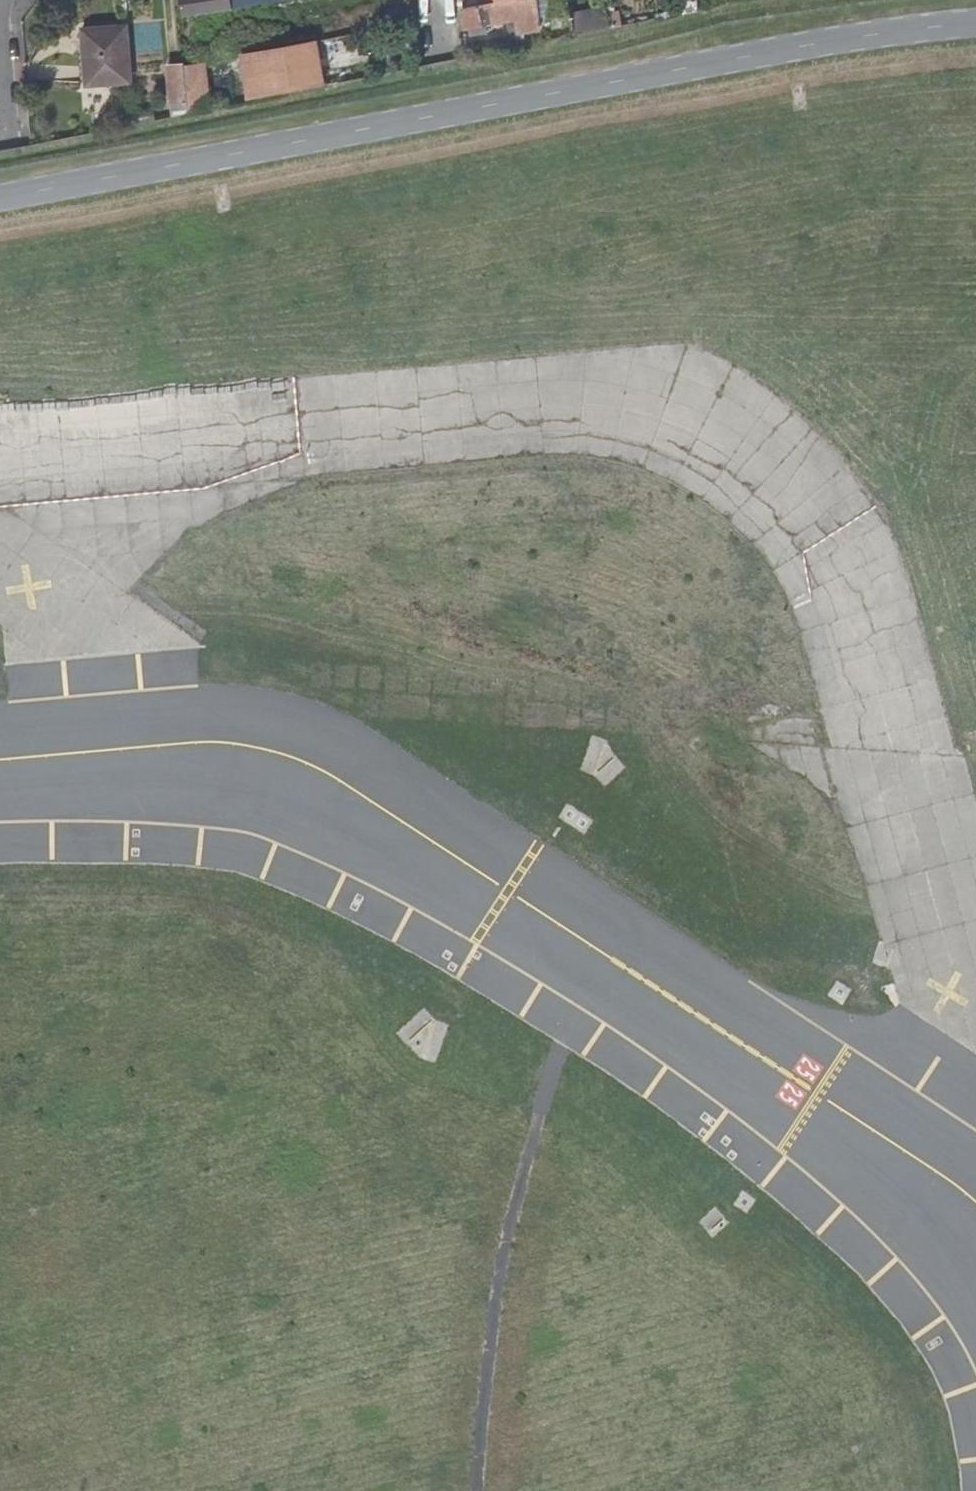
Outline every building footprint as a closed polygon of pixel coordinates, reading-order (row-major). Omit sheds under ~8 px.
[(230,9),(229,0),(178,0),(179,10),(179,17),(230,9)] [(461,9),(463,27),(515,18),(518,31),(540,27),(535,0),(509,0),(496,2),(461,9)] [(609,7),(576,9),(577,29),(610,27),(609,7)] [(124,27),(81,29),(84,85),(127,83),(124,27)] [(283,46),(238,54),(246,99),(302,88),(320,85),(312,41),(283,46)] [(193,62),(183,64),(186,111),(199,108),(207,107),(203,60),(193,62)]
